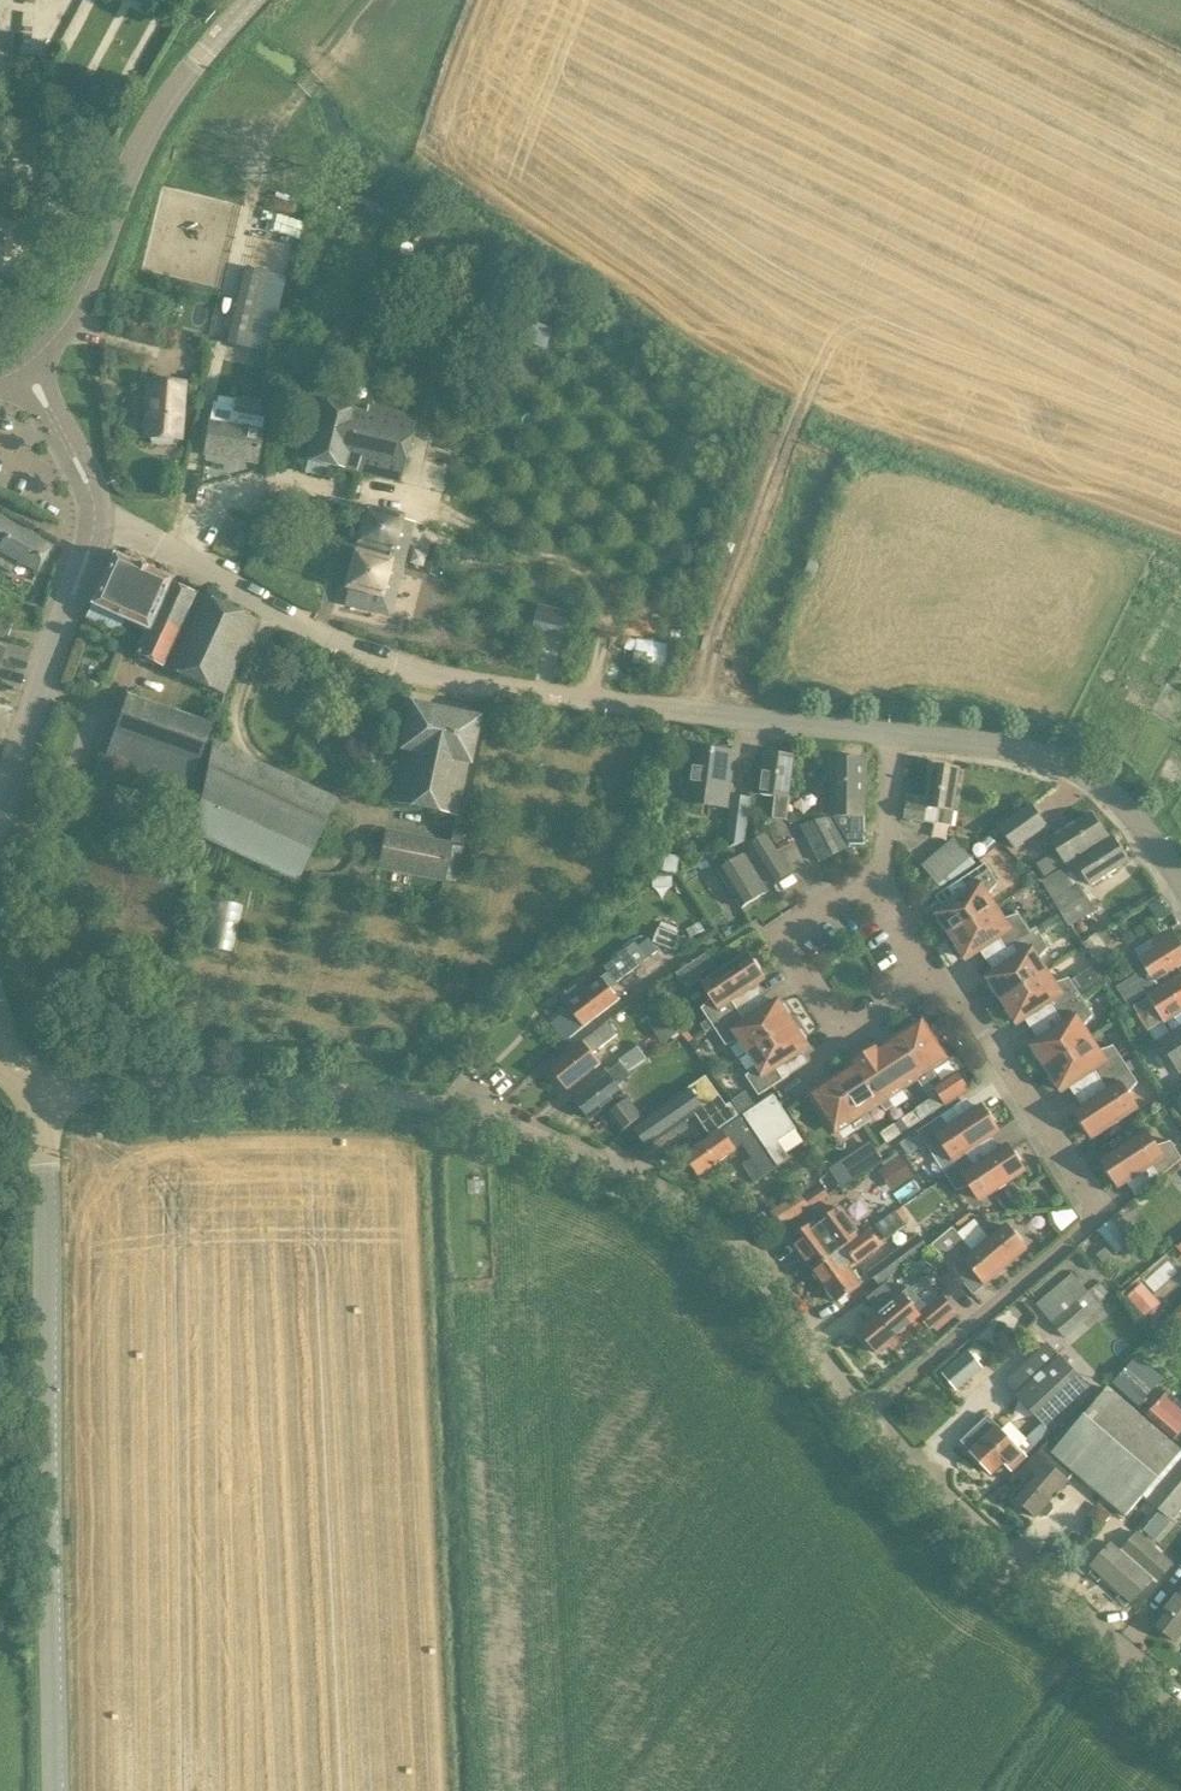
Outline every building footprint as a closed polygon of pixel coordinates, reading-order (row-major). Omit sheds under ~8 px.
[(267,272),(244,268),(227,346),(249,350),(267,272)] [(527,317),(518,337),(546,349),(554,328),(527,317)] [(415,399),(438,405),(444,377),(421,372),(415,399)] [(148,381),(144,436),(149,436),(151,443),(170,444),(173,438),(180,438),(184,383),(148,381)] [(231,416),(232,416),(231,423),(210,420),(204,454),(255,462),(261,429),(257,428),(258,420),(261,401),(235,397),(231,416)] [(365,411),(357,409),(356,410),(321,401),(306,458),(342,467),(342,468),(400,482),(415,415),(367,403),(365,411)] [(351,554),(344,585),(344,588),(346,591),(343,605),(392,616),(414,521),(400,517),(399,515),(397,514),(394,514),(362,507),(361,508),(360,509),(360,510),(353,541),(353,542),(352,543),(353,545),(356,548),(356,552),(354,552),(352,552),(351,554)] [(13,526),(0,519),(0,549),(13,526)] [(17,561),(36,572),(50,547),(13,526),(0,549),(0,567),(11,573),(17,561)] [(242,548),(248,536),(237,531),(231,543),(242,548)] [(113,555),(90,605),(145,629),(133,654),(162,667),(224,695),(258,620),(197,593),(197,592),(195,591),(194,592),(169,581),(169,580),(113,555)] [(0,618),(0,638),(7,640),(13,622),(0,618)] [(188,791),(211,723),(126,693),(102,761),(188,791)] [(401,747),(400,749),(389,802),(457,817),(468,763),(468,762),(467,762),(476,718),(412,704),(402,748),(401,747)] [(211,740),(194,833),(298,882),(336,799),(211,740)] [(728,780),(731,751),(694,747),(688,802),(727,806),(730,780),(728,780)] [(760,793),(775,795),(773,817),(787,819),(789,797),(794,754),(766,751),(760,793)] [(864,844),(864,801),(864,758),(832,758),(832,799),(819,799),(820,816),(832,815),(849,844),(864,844)] [(951,826),(953,811),(960,769),(933,764),(926,805),(908,803),(905,817),(951,826)] [(745,842),(745,834),(750,797),(732,795),(728,831),(726,850),(745,842)] [(1031,803),(998,827),(1017,851),(1049,827),(1031,803)] [(1066,863),(1106,838),(1091,814),(1051,839),(1066,863)] [(848,848),(831,816),(823,818),(815,818),(803,818),(805,823),(800,824),(820,863),(848,848)] [(455,882),(462,845),(448,842),(386,829),(377,866),(443,880),(455,882)] [(448,842),(462,845),(465,832),(451,829),(448,842)] [(1128,861),(1113,837),(1076,860),(1092,884),(1128,861)] [(753,849),(772,881),(790,870),(771,839),(753,849)] [(941,849),(922,865),(938,883),(957,867),(941,849)] [(735,862),(731,855),(714,866),(718,872),(720,871),(742,906),(767,891),(745,856),(735,862)] [(947,930),(950,935),(996,906),(988,894),(997,884),(998,883),(985,863),(960,880),(969,892),(936,913),(938,917),(936,922),(942,930),(947,930)] [(1042,880),(1069,927),(1096,911),(1080,883),(1071,888),(1063,875),(1067,873),(1063,867),(1042,880)] [(237,951),(246,903),(220,898),(211,946),(237,951)] [(1006,949),(1012,945),(1011,944),(1030,931),(1018,913),(1004,918),(996,906),(950,935),(956,944),(955,948),(959,955),(963,955),(965,958),(997,936),(1006,949)] [(1011,944),(1012,945),(1019,957),(987,978),(990,982),(989,985),(994,993),(997,993),(1001,1000),(1047,970),(1039,958),(1048,948),(1049,947),(1036,927),(1030,931),(1011,944)] [(653,942),(678,951),(683,937),(658,928),(653,942)] [(1146,968),(1116,986),(1128,1003),(1159,985),(1156,980),(1180,965),(1180,945),(1171,929),(1136,951),(1146,968)] [(1098,934),(1082,945),(1096,965),(1097,965),(1105,959),(1111,955),(1098,934)] [(604,965),(609,971),(601,977),(603,980),(568,1007),(583,1025),(618,998),(610,987),(617,981),(617,980),(646,958),(647,959),(658,950),(648,937),(639,944),(636,940),(604,965)] [(701,1007),(713,1026),(744,1006),(743,1006),(738,1009),(731,998),(763,976),(748,954),(703,984),(711,997),(702,1006),(701,1007)] [(1048,1001),(1056,1012),(1081,996),(1069,977),(1067,978),(1055,982),(1047,970),(1001,1000),(1006,1007),(1005,1010),(1011,1019),(1014,1019),(1016,1022),(1048,1001)] [(1133,1007),(1148,1030),(1151,1028),(1163,1021),(1180,1010),(1180,977),(1149,997),(1133,1007)] [(1041,1061),(1046,1067),(1091,1038),(1084,1026),(1094,1015),(1081,996),(1056,1012),(1063,1024),(1031,1046),(1033,1049),(1032,1053),(1037,1060),(1041,1061)] [(740,1040),(748,1052),(793,1022),(779,1000),(746,1021),(739,1010),(744,1006),(713,1026),(726,1045),(727,1044),(740,1040)] [(680,1032),(665,1010),(647,1022),(663,1044),(680,1032)] [(922,1021),(900,1036),(930,1082),(937,1077),(931,1067),(946,1057),(922,1021)] [(617,1034),(607,1022),(551,1066),(568,1088),(601,1063),(592,1053),(617,1034)] [(775,1065),(807,1044),(793,1022),(748,1052),(756,1064),(747,1074),(745,1075),(758,1095),(789,1075),(788,1073),(782,1077),(775,1065)] [(1180,1068),(1180,1032),(1162,1043),(1178,1069),(1180,1068)] [(922,1087),(931,1100),(932,1099),(938,1109),(945,1105),(933,1087),(930,1082),(900,1036),(879,1050),(877,1048),(902,1086),(916,1077),(922,1087)] [(1091,1038),(1046,1067),(1050,1074),(1049,1079),(1055,1086),(1058,1086),(1060,1090),(1093,1068),(1100,1080),(1125,1064),(1113,1045),(1111,1046),(1099,1050),(1091,1038)] [(623,1093),(622,1092),(617,1087),(631,1076),(629,1072),(646,1059),(637,1046),(618,1059),(620,1062),(606,1072),(574,1097),(590,1118),(623,1093)] [(877,1048),(854,1063),(855,1065),(879,1101),(885,1111),(894,1105),(887,1096),(902,1086),(877,1048)] [(1138,1082),(1125,1064),(1100,1080),(1108,1092),(1075,1113),(1080,1119),(1079,1124),(1084,1132),(1088,1132),(1091,1136),(1136,1106),(1128,1093),(1129,1091),(1138,1082)] [(855,1065),(834,1079),(864,1125),(872,1119),(866,1110),(879,1101),(855,1065)] [(945,1106),(970,1090),(958,1071),(933,1087),(945,1105),(945,1106)] [(834,1079),(812,1094),(835,1130),(851,1120),(857,1129),(864,1125),(834,1079)] [(684,1121),(702,1108),(688,1088),(670,1100),(669,1100),(670,1101),(634,1126),(648,1146),(684,1121)] [(743,1115),(765,1149),(796,1128),(774,1095),(743,1115)] [(641,1117),(629,1099),(606,1115),(620,1133),(641,1117)] [(931,1100),(918,1109),(924,1118),(938,1109),(932,1099),(931,1100)] [(930,1151),(932,1150),(944,1146),(953,1158),(965,1150),(998,1129),(994,1124),(996,1121),(991,1113),(987,1113),(983,1106),(950,1127),(943,1116),(948,1113),(947,1111),(917,1131),(930,1151)] [(924,1118),(918,1109),(901,1119),(908,1129),(924,1118)] [(721,1130),(686,1155),(700,1174),(735,1149),(742,1144),(751,1158),(742,1165),(754,1182),(777,1167),(765,1149),(743,1115),(722,1128),(720,1129),(721,1130)] [(895,1124),(880,1133),(886,1142),(901,1133),(895,1124)] [(1154,1181),(1180,1159),(1180,1157),(1170,1140),(1169,1141),(1156,1145),(1148,1132),(1102,1162),(1106,1168),(1105,1172),(1110,1180),(1114,1180),(1117,1185),(1150,1164),(1158,1176),(1153,1180),(1154,1181)] [(900,1143),(908,1155),(917,1149),(909,1137),(900,1143)] [(872,1169),(882,1162),(874,1150),(873,1148),(870,1143),(829,1171),(841,1190),(872,1169)] [(958,1190),(970,1185),(978,1198),(1024,1168),(1009,1145),(976,1167),(965,1150),(953,1158),(956,1163),(943,1171),(956,1191),(958,1190)] [(899,1157),(879,1171),(894,1192),(913,1178),(899,1157)] [(810,1208),(800,1192),(770,1211),(781,1228),(810,1208)] [(817,1224),(815,1221),(791,1239),(814,1270),(860,1236),(840,1207),(817,1224)] [(1057,1225),(1076,1218),(1071,1207),(1052,1214),(1057,1225)] [(907,1226),(904,1223),(909,1220),(901,1208),(896,1212),(895,1211),(876,1225),(887,1240),(907,1226)] [(1115,1253),(1129,1242),(1111,1219),(1097,1231),(1115,1253)] [(1013,1232),(1008,1226),(974,1254),(952,1227),(931,1245),(973,1294),(1028,1250),(1025,1247),(1022,1243),(1022,1239),(1016,1232),(1013,1232)] [(871,1229),(870,1228),(860,1236),(814,1270),(837,1302),(861,1284),(846,1265),(853,1259),(857,1264),(883,1245),(871,1229)] [(884,1282),(904,1267),(929,1247),(919,1234),(869,1273),(879,1286),(884,1282)] [(1102,1307),(1097,1301),(1108,1291),(1099,1281),(1087,1290),(1072,1272),(1035,1303),(1063,1336),(1065,1338),(1102,1307)] [(1140,1312),(1155,1298),(1142,1284),(1127,1297),(1140,1312)] [(930,1328),(954,1309),(943,1296),(921,1315),(902,1293),(888,1306),(858,1330),(878,1353),(895,1338),(899,1343),(924,1322),(930,1328)] [(1041,1423),(1026,1438),(1017,1446),(1002,1429),(998,1426),(988,1415),(961,1441),(971,1452),(991,1474),(1002,1463),(1012,1473),(1027,1458),(1025,1455),(1051,1431),(1052,1432),(1095,1392),(1060,1354),(1053,1347),(1047,1341),(1005,1381),(1017,1394),(1015,1395),(1041,1423)] [(957,1391),(984,1368),(968,1350),(942,1373),(957,1391)] [(1150,1395),(1123,1371),(1111,1385),(1138,1409),(1150,1395)] [(1143,1495),(1180,1451),(1180,1448),(1108,1386),(1055,1447),(1048,1441),(1038,1453),(1026,1466),(1035,1473),(1013,1497),(1036,1517),(1068,1480),(1073,1473),(1125,1517),(1143,1495)] [(1180,1509),(1180,1451),(1143,1495),(1147,1498),(1146,1499),(1172,1520),(1180,1509)] [(1131,1602),(1151,1579),(1156,1584),(1161,1578),(1174,1562),(1150,1542),(1134,1561),(1111,1542),(1090,1566),(1129,1600),(1131,1602)] [(1180,1634),(1180,1588),(1154,1623),(1176,1640),(1180,1634)]
